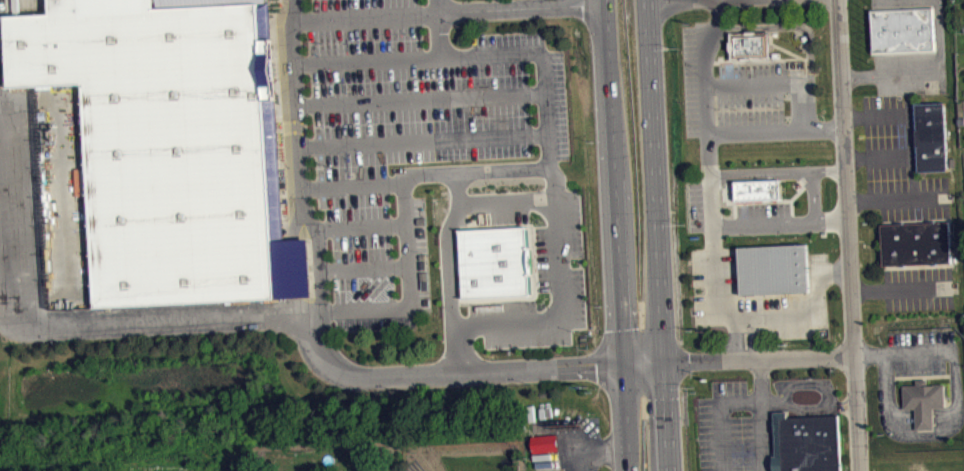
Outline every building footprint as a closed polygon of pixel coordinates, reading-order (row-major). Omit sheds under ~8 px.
[(50,15),(49,0),(156,0),(156,9),(260,3),(262,40),(273,39),(276,100),(266,101),(273,239),(295,239),(309,239),(311,294),(297,296),(276,298),(94,306),(84,84),(37,86),(8,87),(5,17),(50,15)] [(871,10),(873,52),(934,49),(932,8),(871,10)] [(731,32),(771,30),(771,56),(733,58),(731,32)] [(915,104),(918,171),(947,170),(944,103),(915,104)] [(738,201),(782,199),(781,179),(737,182),(738,201)] [(883,265),(881,224),(948,221),(951,262),(883,265)] [(459,229),(462,298),(531,295),(530,276),(532,276),(531,260),(530,246),(528,247),(527,226),(459,229)] [(739,246),(741,294),(810,292),(808,244),(739,246)] [(903,385),(903,408),(915,408),(915,428),(933,428),(932,407),(944,407),(943,384),(927,384),(927,379),(916,380),(917,384),(903,385)] [(774,411),(775,455),(772,455),(773,470),(840,470),(838,414),(788,416),(788,410),(774,411)] [(559,458),(559,442),(534,443),(534,459),(559,458)]
